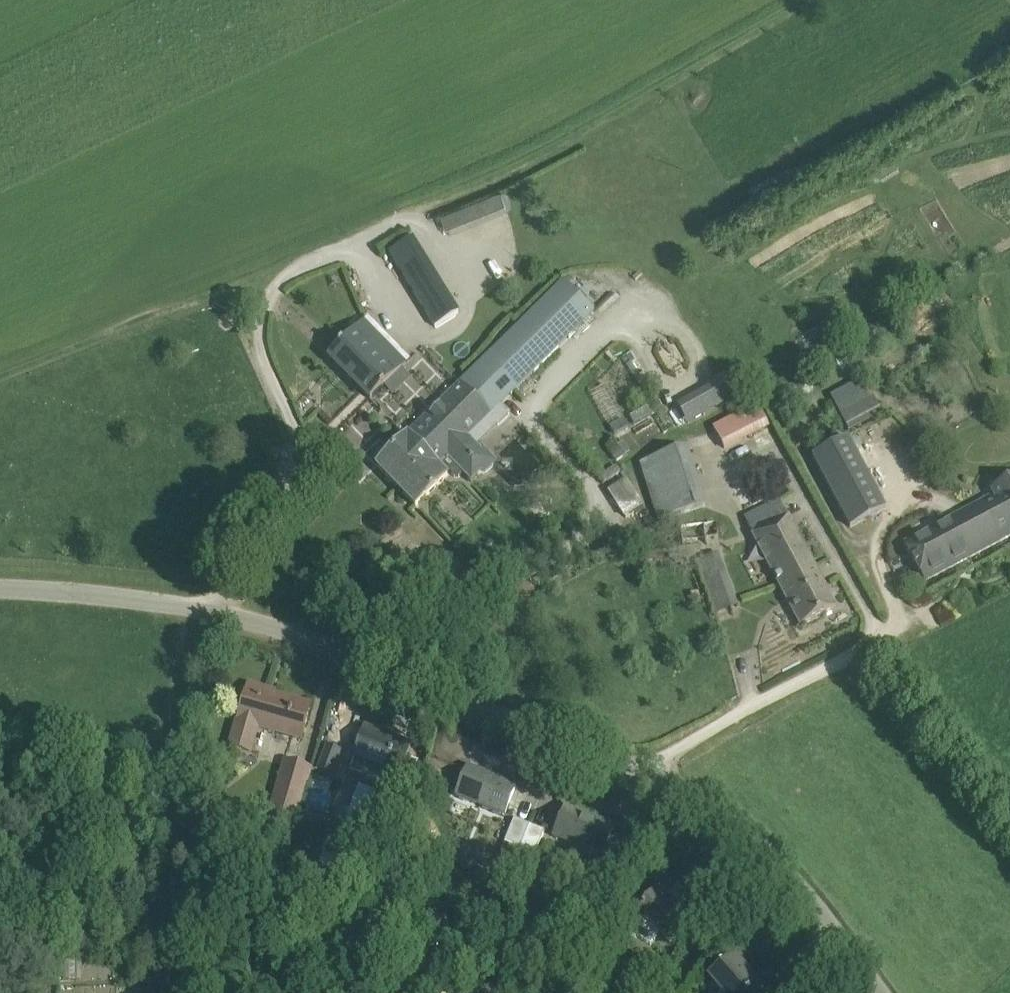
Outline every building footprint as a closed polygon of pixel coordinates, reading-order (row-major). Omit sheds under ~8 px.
[(439,211),(448,232),(509,207),(501,186),(439,211)] [(458,311),(412,241),(392,254),(429,315),(436,326),(458,311)] [(495,352),(460,386),(475,401),(428,448),(438,458),(424,471),(426,473),(419,480),(413,474),(398,489),(416,507),(452,473),(457,479),(463,473),(472,483),(482,473),(485,475),(494,466),(481,453),(485,449),(480,444),(511,414),(502,405),(525,384),(595,315),(565,284),(495,352)] [(406,364),(365,321),(328,357),(340,369),(329,380),(347,399),(359,388),(370,400),(406,364)] [(676,405),(688,426),(739,397),(725,373),(706,383),(709,387),(676,405)] [(849,432),(883,413),(874,397),(869,400),(860,383),(831,398),(840,415),(849,432)] [(377,466),(398,489),(413,474),(419,480),(426,473),(424,471),(438,458),(428,448),(475,401),(460,386),(407,438),(377,466)] [(713,426),(725,449),(771,427),(760,403),(713,426)] [(615,435),(629,427),(625,420),(611,428),(615,435)] [(849,438),(812,456),(850,529),(886,508),(849,438)] [(606,447),(615,460),(616,462),(624,457),(614,441),(606,447)] [(639,465),(648,493),(696,477),(688,449),(639,465)] [(600,476),(604,483),(620,473),(616,465),(600,476)] [(705,504),(696,477),(648,493),(658,522),(705,504)] [(625,516),(645,505),(629,478),(609,489),(625,516)] [(907,542),(929,580),(1009,536),(1009,482),(993,492),(995,496),(907,542)] [(802,577),(817,568),(790,516),(780,498),(745,517),(754,535),(781,586),(801,576),(802,577)] [(680,523),(684,547),(706,544),(705,540),(718,538),(715,521),(703,522),(702,521),(680,523)] [(738,606),(719,554),(696,562),(716,615),(738,606)] [(801,576),(781,586),(801,627),(838,607),(817,568),(802,577),(801,576)] [(693,603),(702,600),(699,591),(690,594),(693,603)] [(268,691),(248,685),(228,747),(248,753),(256,728),(300,741),(304,728),(311,707),(267,694),(268,691)] [(411,744),(366,727),(355,757),(399,774),(411,744)] [(341,752),(327,746),(317,770),(332,776),(341,752)] [(311,769),(284,761),(268,813),(296,820),(311,769)] [(516,787),(468,767),(457,796),(505,815),(516,787)] [(614,827),(566,807),(554,836),(576,845),(569,861),(594,872),(601,856),(602,857),(614,827)] [(512,864),(528,826),(514,820),(498,858),(512,864)] [(674,831),(658,824),(653,833),(669,841),(674,831)] [(543,831),(528,826),(512,864),(526,870),(532,854),(534,853),(543,831)] [(231,848),(227,861),(241,864),(244,852),(231,848)] [(690,917),(656,892),(637,918),(640,920),(631,931),(632,935),(635,937),(638,937),(651,946),(659,934),(671,943),(690,917)] [(52,925),(54,933),(63,935),(69,929),(67,920),(58,918),(52,925)] [(709,978),(722,992),(763,992),(734,957),(709,978)]
